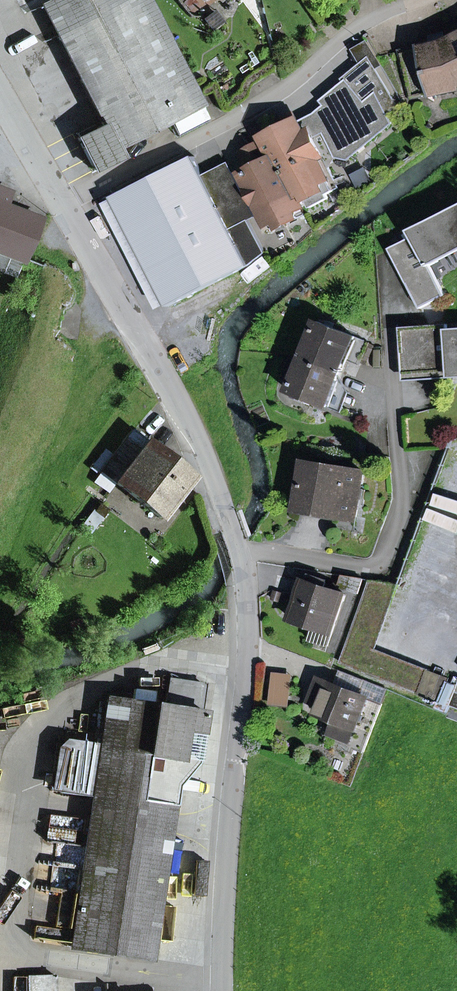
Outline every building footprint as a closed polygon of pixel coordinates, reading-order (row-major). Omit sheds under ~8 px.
[(58,36),(94,18),(84,0),(51,0),(41,5),(58,36)] [(115,149),(201,105),(147,0),(84,0),(94,18),(58,36),(103,125),(95,129),(77,138),(76,139),(93,171),(119,158),(115,149)] [(443,43),(447,41),(445,32),(428,35),(430,45),(443,43)] [(447,41),(443,43),(430,45),(400,52),(410,99),(456,90),(456,36),(447,41)] [(368,42),(354,50),(363,65),(367,62),(371,62),(375,69),(381,65),(368,42)] [(371,62),(367,62),(363,65),(345,80),(347,83),(324,102),(328,108),(317,117),(300,126),(297,120),(284,127),(264,138),(265,140),(274,158),(275,158),(295,196),(295,195),(299,201),(304,199),(309,208),(328,199),(324,192),(338,185),(329,169),(314,138),(325,132),(337,157),(348,159),(391,123),(383,107),(393,100),(375,69),(371,62)] [(281,121),(284,127),(297,120),(294,114),(281,121)] [(75,134),(77,138),(95,129),(93,124),(75,134)] [(329,169),(337,157),(325,132),(314,138),(329,169)] [(272,231),(305,214),(299,201),(295,195),(295,196),(275,158),(274,158),(265,140),(251,147),(261,165),(249,171),(243,174),(272,231)] [(249,171),(261,165),(251,147),(240,153),(249,171)] [(114,200),(141,252),(222,211),(204,175),(194,156),(113,197),(114,200)] [(249,220),(256,216),(229,162),(204,175),(222,211),(231,229),(249,220)] [(23,260),(39,220),(3,206),(5,201),(0,199),(0,251),(23,260)] [(159,309),(168,304),(141,252),(114,200),(106,204),(159,309)] [(398,245),(407,261),(399,266),(421,309),(446,296),(430,266),(456,252),(456,207),(410,231),(414,237),(398,245)] [(231,229),(222,211),(141,252),(168,304),(169,307),(249,266),(266,253),(249,220),(231,229)] [(407,261),(398,245),(390,249),(399,266),(407,261)] [(370,343),(319,322),(305,357),(341,371),(347,357),(361,363),(370,343)] [(449,355),(451,378),(456,378),(456,329),(449,329),(448,325),(401,328),(404,374),(438,372),(437,356),(449,355)] [(451,378),(449,355),(437,356),(438,372),(404,374),(405,381),(451,378)] [(291,392),(327,406),(340,375),(341,371),(305,357),(291,392)] [(327,406),(342,412),(350,393),(340,375),(327,406)] [(100,471),(160,518),(192,477),(132,430),(100,471)] [(307,463),(300,507),(356,517),(359,499),(361,489),(364,473),(307,463)] [(343,576),(340,587),(358,594),(363,579),(343,576)] [(310,640),(328,646),(345,595),(325,588),(327,582),(317,579),(315,585),(305,581),(292,619),(315,627),(310,640)] [(400,585),(399,585),(371,580),(341,663),(395,684),(420,693),(430,669),(377,649),(400,585)] [(82,618),(69,623),(73,633),(86,628),(82,618)] [(331,740),(363,752),(388,690),(342,672),(337,686),(319,679),(311,699),(323,704),(319,713),(339,721),(331,740)] [(270,703),(290,706),(293,677),(273,674),(270,703)] [(100,744),(99,748),(179,760),(196,762),(204,713),(198,712),(203,683),(168,678),(164,707),(107,699),(100,744)] [(50,791),(59,793),(66,743),(99,748),(100,744),(65,739),(56,747),(50,791)] [(150,959),(179,760),(99,748),(66,743),(59,793),(92,797),(70,947),(150,959)] [(55,975),(26,976),(27,990),(56,990),(55,975)]
